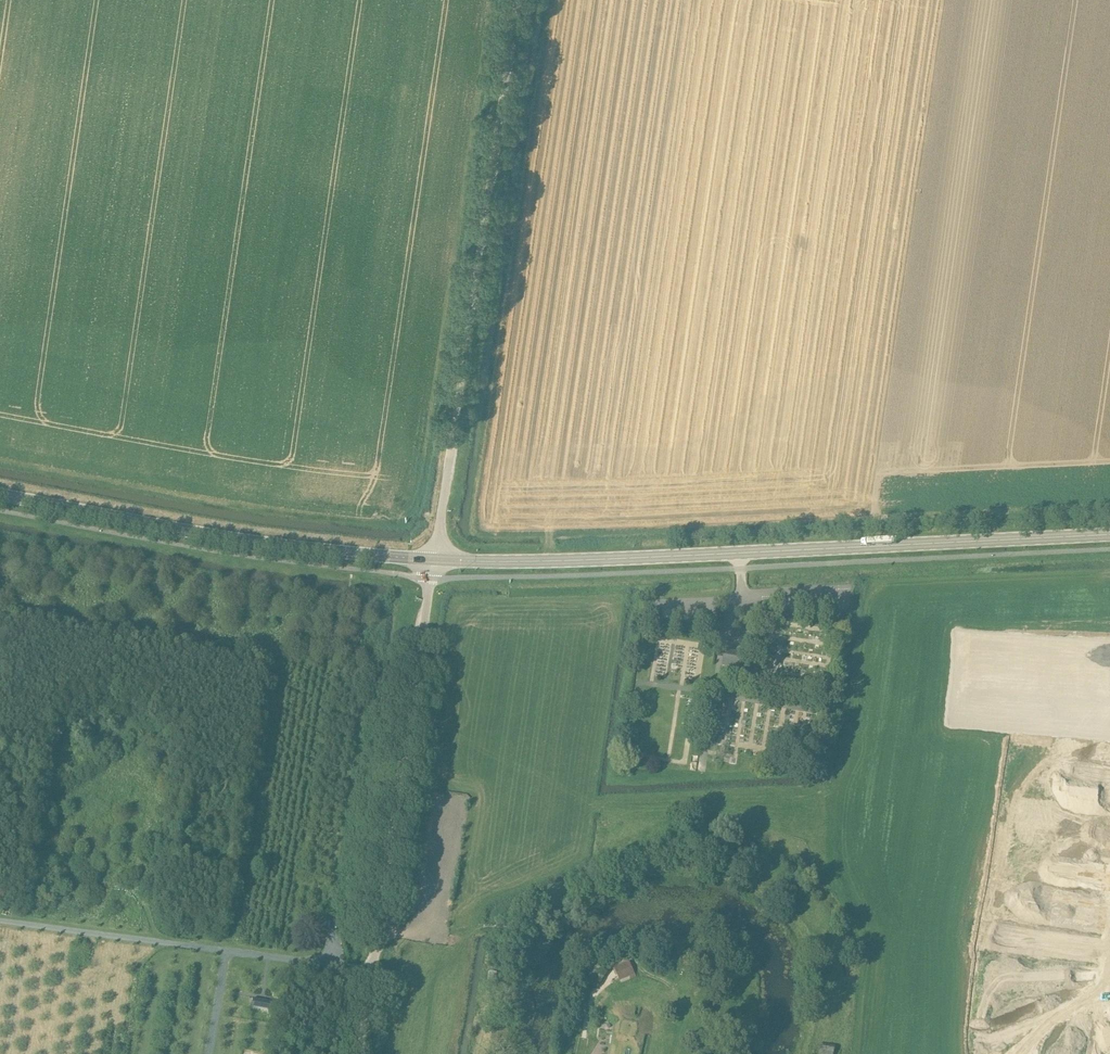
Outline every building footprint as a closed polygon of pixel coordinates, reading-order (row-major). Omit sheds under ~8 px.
[(838,600),(848,602),(851,587),(841,585),(838,600)] [(740,670),(743,653),(725,650),(722,667),(740,670)] [(688,847),(702,841),(696,827),(683,833),(688,847)] [(752,856),(759,840),(747,834),(740,850),(752,856)] [(630,965),(618,970),(621,977),(633,972),(630,965)] [(500,992),(502,974),(489,972),(486,991),(500,992)] [(253,999),(251,1008),(277,1012),(279,1003),(253,999)] [(646,1032),(640,1031),(641,1026),(631,1023),(630,1025),(628,1024),(622,1022),(618,1019),(615,1019),(614,1025),(609,1053),(642,1053),(646,1032)] [(837,1044),(818,1041),(816,1053),(835,1053),(837,1044)]
